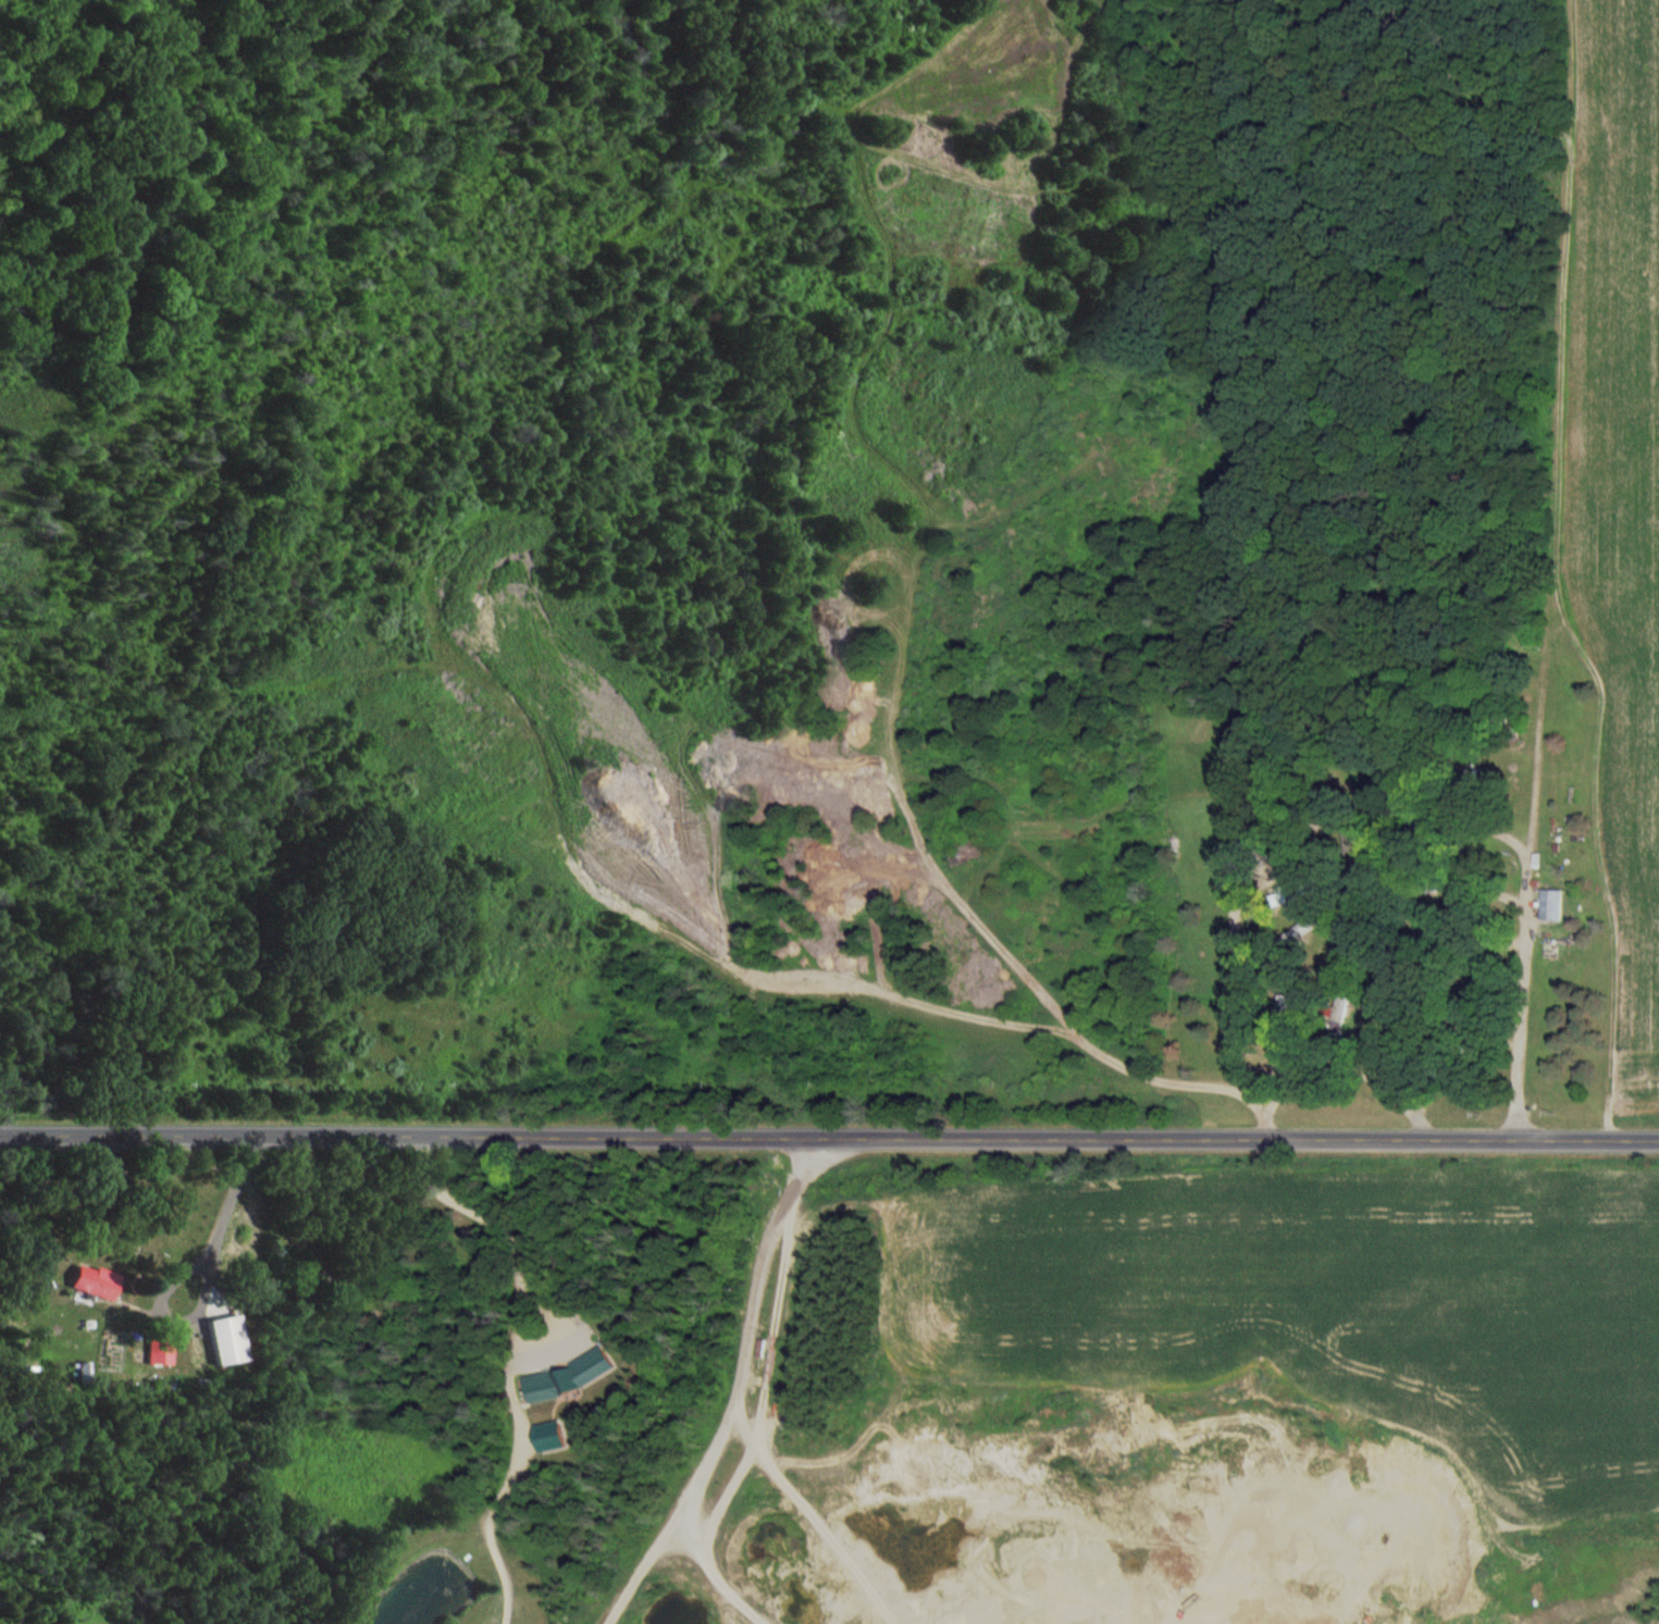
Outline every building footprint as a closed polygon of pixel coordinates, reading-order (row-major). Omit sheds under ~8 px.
[(1271,898),(1276,910),(1323,888),(1318,877),(1271,898)] [(1562,889),(1541,889),(1541,920),(1562,920),(1562,889)] [(1350,998),(1336,995),(1333,1007),(1328,1006),(1325,1020),(1344,1025),(1350,998)] [(1290,997),(1278,996),(1276,1017),(1288,1019),(1290,997)] [(71,1262),(64,1288),(108,1301),(115,1275),(71,1262)] [(203,1321),(211,1366),(244,1360),(235,1315),(203,1321)] [(146,1365),(171,1365),(171,1333),(147,1333),(146,1365)] [(524,1400),(557,1400),(558,1377),(525,1376),(524,1400)]
